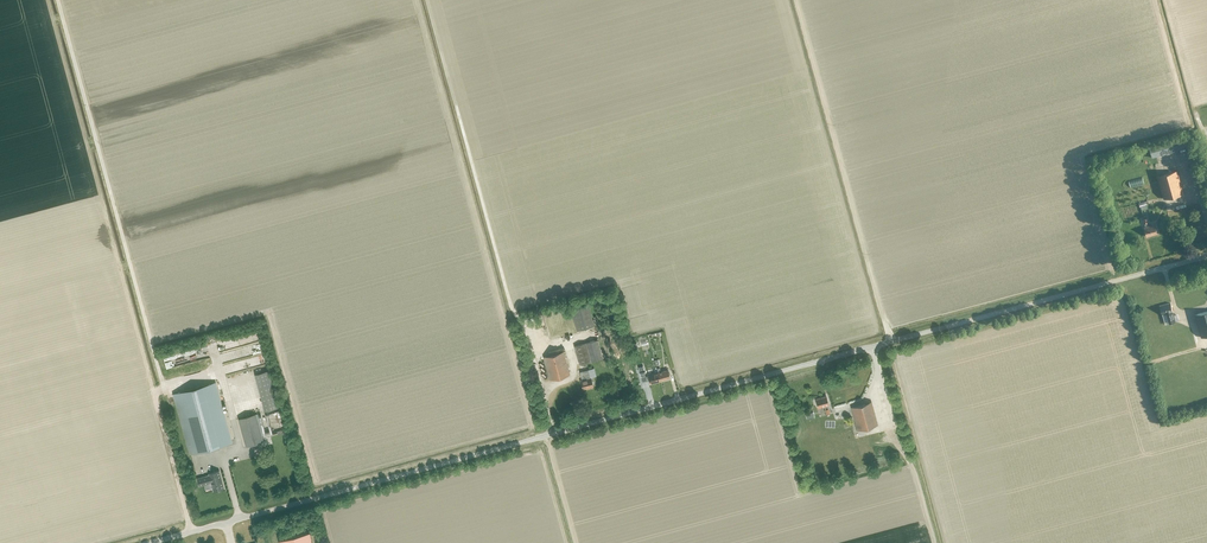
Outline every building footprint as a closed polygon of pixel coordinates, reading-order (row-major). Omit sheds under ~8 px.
[(1163,198),(1183,193),(1177,170),(1157,176),(1163,198)] [(1144,227),(1147,236),(1157,233),(1155,224),(1149,226),(1146,217),(1143,218),(1145,227),(1144,227)] [(570,308),(576,331),(594,326),(588,303),(570,308)] [(1169,323),(1175,321),(1170,303),(1160,305),(1162,314),(1166,313),(1169,323)] [(1195,314),(1201,337),(1206,335),(1206,311),(1195,314)] [(1185,325),(1177,327),(1179,334),(1187,332),(1185,325)] [(256,332),(237,337),(239,344),(258,340),(256,332)] [(579,365),(603,358),(598,339),(574,346),(579,365)] [(1166,346),(1167,353),(1191,347),(1190,340),(1166,346)] [(1164,344),(1149,347),(1150,354),(1165,351),(1164,344)] [(249,346),(236,350),(237,355),(250,351),(249,346)] [(544,357),(550,379),(570,374),(564,351),(544,357)] [(172,365),(191,363),(190,355),(171,358),(172,365)] [(582,380),(581,380),(583,389),(593,386),(591,377),(590,377),(588,369),(580,372),(582,380)] [(658,373),(660,380),(670,378),(668,370),(658,373)] [(255,374),(264,411),(279,407),(269,371),(255,374)] [(658,373),(648,375),(648,376),(646,376),(644,371),(640,372),(642,382),(649,380),(650,383),(660,380),(658,373)] [(173,394),(189,455),(232,443),(216,382),(173,394)] [(826,396),(816,399),(818,408),(824,406),(825,409),(824,409),(826,414),(830,413),(829,408),(828,408),(828,405),(829,405),(826,396)] [(857,430),(877,424),(871,402),(851,407),(857,430)] [(238,419),(246,447),(267,441),(266,436),(262,436),(256,414),(238,419)] [(214,491),(224,488),(219,471),(209,473),(209,475),(197,478),(199,486),(211,483),(214,491)] [(278,539),(279,542),(313,542),(309,530),(278,539)]
